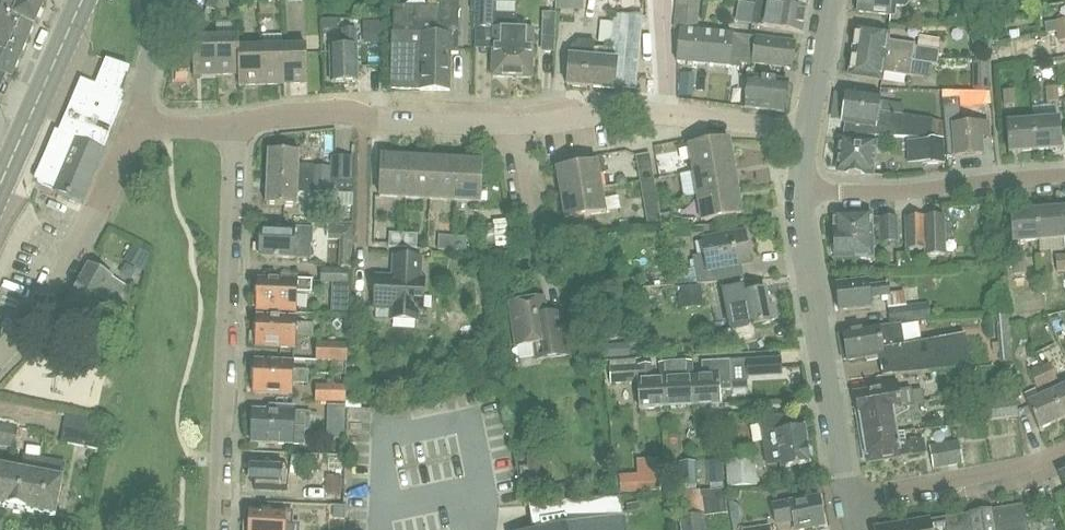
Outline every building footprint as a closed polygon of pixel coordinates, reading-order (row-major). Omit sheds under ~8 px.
[(5,75),(11,77),(44,0),(0,0),(0,86),(5,75)] [(215,10),(219,0),(209,0),(206,7),(215,10)] [(392,5),(390,88),(448,90),(449,52),(457,53),(458,0),(425,0),(425,6),(392,5)] [(493,13),(493,0),(474,0),(474,28),(492,28),(493,13)] [(556,10),(582,11),(582,0),(556,0),(556,10)] [(697,31),(700,2),(690,0),(677,0),(674,27),(679,29),(697,31)] [(760,2),(760,4),(805,10),(807,0),(761,0),(760,2)] [(857,12),(890,16),(895,16),(896,6),(905,8),(910,0),(858,0),(857,12)] [(801,33),(805,10),(760,4),(760,2),(756,2),(752,25),(772,29),(801,33)] [(493,13),(492,28),(493,28),(491,77),(509,77),(510,62),(514,62),(515,28),(516,29),(516,14),(493,13)] [(543,13),(541,51),(554,52),(555,13),(543,13)] [(613,13),(611,49),(618,60),(615,80),(621,81),(621,88),(636,89),(642,13),(613,13)] [(1064,29),(1064,19),(1054,21),(1056,31),(1064,29)] [(383,42),(383,20),(366,20),(367,43),(383,42)] [(510,62),(509,77),(531,78),(533,29),(516,29),(515,28),(514,62),(510,62)] [(852,51),(932,64),(936,65),(936,53),(913,49),(914,45),(887,41),(888,33),(855,28),(852,51)] [(356,46),(357,46),(356,29),(341,29),(342,46),(330,47),(331,82),(357,81),(356,46)] [(739,61),(743,35),(732,34),(697,31),(679,29),(676,63),(729,68),(730,60),(739,61)] [(1056,31),(1057,42),(1064,40),(1064,29),(1056,31)] [(980,30),(973,30),(969,35),(972,41),(978,42),(982,36),(980,30)] [(743,35),(739,61),(750,63),(790,68),(794,42),(754,37),(743,35)] [(193,75),(215,75),(214,37),(192,38),(193,75)] [(215,75),(237,74),(240,74),(239,49),(239,37),(214,37),(215,75)] [(614,90),(615,80),(617,60),(611,49),(594,48),(595,42),(579,40),(569,48),(566,86),(614,90)] [(261,85),(284,84),(283,47),(260,48),(261,85)] [(305,47),(283,47),(284,84),(306,84),(305,47)] [(238,86),(240,86),(261,85),(260,48),(239,49),(240,74),(237,74),(238,86)] [(930,79),(932,64),(852,51),(848,76),(882,80),(883,72),(909,76),(909,75),(930,79)] [(81,203),(125,98),(122,97),(129,70),(108,61),(108,60),(106,59),(95,85),(80,79),(79,81),(80,81),(61,125),(37,182),(36,184),(41,186),(42,186),(81,203)] [(988,61),(986,62),(972,62),(973,91),(989,91),(988,61)] [(748,76),(744,107),(783,112),(787,81),(748,76)] [(1064,99),(1063,86),(1045,86),(1046,101),(1064,99)] [(1004,104),(1016,104),(1015,90),(1003,90),(1004,104)] [(904,104),(879,100),(880,96),(846,91),(842,122),(845,123),(842,135),(876,136),(924,138),(925,137),(930,137),(945,138),(943,122),(933,119),(903,114),(904,104)] [(989,137),(988,123),(962,125),(960,99),(943,100),(947,157),(982,154),(981,138),(989,137)] [(1060,118),(1033,121),(1035,150),(1062,148),(1060,118)] [(1035,150),(1033,121),(1006,123),(1009,152),(1035,150)] [(837,171),(872,174),(875,141),(840,138),(837,171)] [(942,138),(922,139),(923,163),(943,162),(942,138)] [(688,147),(692,171),(733,164),(729,140),(688,147)] [(267,177),(353,181),(354,164),(330,163),(330,167),(314,166),(314,165),(298,165),(299,152),(269,150),(267,177)] [(641,184),(655,182),(650,153),(636,155),(641,184)] [(405,199),(407,158),(382,156),(380,197),(405,199)] [(407,158),(405,199),(430,200),(432,159),(407,158)] [(457,160),(432,159),(430,200),(455,202),(457,160)] [(457,160),(455,202),(480,203),(482,162),(457,160)] [(690,160),(669,162),(671,181),(692,178),(690,160)] [(556,169),(560,194),(601,187),(599,173),(606,172),(604,162),(597,163),(597,162),(556,169)] [(692,171),(697,196),(737,189),(733,164),(692,171)] [(627,174),(616,176),(622,206),(637,203),(635,189),(630,190),(627,174)] [(352,195),(353,181),(267,177),(266,205),(296,206),(297,192),(352,195)] [(655,182),(641,184),(642,198),(644,207),(659,205),(655,182)] [(601,187),(560,194),(564,219),(605,212),(601,187)] [(742,214),(737,189),(697,196),(701,221),(742,214)] [(659,205),(644,207),(636,208),(639,224),(661,221),(662,228),(673,227),(671,213),(660,214),(659,205)] [(1062,208),(1036,210),(1038,239),(1040,239),(1040,250),(1064,249),(1062,208)] [(1012,241),(1038,239),(1036,210),(1010,212),(1012,241)] [(898,243),(898,227),(898,218),(871,217),(871,214),(833,215),(834,244),(830,246),(830,253),(834,255),(834,258),(872,257),(872,241),(875,237),(879,237),(880,242),(898,243)] [(925,248),(925,256),(946,256),(945,216),(904,216),(905,249),(925,248)] [(496,247),(509,245),(506,220),(493,221),(496,247)] [(326,240),(350,240),(350,226),(327,225),(326,240)] [(293,258),(293,257),(309,258),(310,228),(294,228),(278,228),(278,230),(260,229),(260,241),(256,243),(255,252),(259,254),(259,256),(293,258)] [(745,232),(702,240),(705,255),(692,257),(697,283),(743,280),(741,264),(750,263),(745,232)] [(402,248),(403,234),(389,233),(388,247),(402,248)] [(417,235),(403,234),(402,248),(416,249),(417,235)] [(452,251),(452,236),(438,235),(437,250),(452,251)] [(466,237),(452,236),(452,251),(465,252),(466,237)] [(133,245),(124,260),(141,269),(150,254),(133,245)] [(422,276),(422,257),(392,255),(391,275),(375,274),(372,309),(389,310),(389,321),(419,322),(420,312),(424,312),(425,277),(422,276)] [(1064,271),(1064,255),(1056,255),(1056,272),(1064,271)] [(1025,259),(1012,259),(1013,277),(1025,277),(1025,259)] [(111,278),(88,265),(64,310),(87,322),(99,299),(113,307),(126,286),(111,278)] [(320,283),(347,284),(348,269),(320,268),(320,283)] [(294,312),(295,292),(310,294),(311,282),(296,280),(296,277),(281,276),(280,281),(258,280),(258,281),(254,281),(253,308),(257,308),(257,310),(294,312)] [(867,283),(867,280),(835,283),(838,311),(870,307),(869,298),(881,297),(882,302),(886,301),(889,323),(930,319),(928,303),(906,305),(905,291),(890,293),(889,281),(867,283)] [(700,285),(682,286),(682,301),(683,308),(703,307),(700,285)] [(754,325),(772,322),(771,318),(774,318),(772,304),(768,305),(765,289),(743,294),(742,289),(724,292),(731,328),(723,330),(726,346),(757,340),(754,325)] [(543,298),(510,302),(515,346),(519,345),(519,347),(533,346),(533,351),(535,351),(536,359),(567,355),(561,314),(545,316),(543,298)] [(294,348),(294,335),(311,336),(313,324),(295,323),(295,318),(256,316),(256,331),(252,330),(251,344),(255,344),(255,346),(294,348)] [(904,345),(900,325),(888,327),(888,325),(878,327),(842,333),(847,360),(877,355),(882,376),(937,371),(970,368),(968,356),(965,335),(904,345)] [(315,361),(326,361),(345,362),(347,362),(348,345),(316,343),(315,361)] [(784,374),(783,357),(748,359),(749,376),(784,374)] [(689,362),(692,406),(720,405),(720,391),(732,390),(730,360),(701,362),(702,377),(691,378),(690,362),(689,362)] [(254,376),(253,393),(291,395),(291,383),(307,383),(308,370),(292,370),(292,362),(254,361),(254,362),(251,362),(251,376),(254,376)] [(665,407),(692,406),(689,362),(659,363),(660,379),(664,379),(665,407)] [(1039,367),(1047,385),(1057,380),(1049,363),(1040,367),(1039,367)] [(639,409),(665,407),(664,379),(660,379),(655,379),(655,364),(609,366),(609,383),(638,383),(639,409)] [(1052,391),(1050,392),(1047,385),(1039,367),(1029,372),(1038,389),(1041,396),(1027,402),(1039,429),(1064,418),(1052,391)] [(1012,369),(1002,370),(1004,387),(1014,386),(1012,369)] [(859,415),(860,415),(918,406),(918,407),(925,406),(924,401),(923,389),(912,391),(911,389),(899,390),(898,383),(880,386),(880,390),(856,394),(859,415)] [(315,401),(345,403),(345,386),(315,385),(315,401)] [(1052,391),(1064,418),(1064,417),(1064,385),(1052,391)] [(1015,399),(1015,398),(988,401),(988,402),(981,402),(984,422),(1018,418),(1016,399),(1015,399)] [(329,421),(345,422),(345,406),(329,406),(329,421)] [(863,437),(895,433),(894,421),(919,417),(918,407),(918,406),(860,415),(863,437)] [(293,411),(293,408),(282,407),(282,411),(253,410),(251,443),(303,446),(304,430),(309,430),(310,412),(293,411)] [(62,429),(89,434),(92,421),(65,416),(62,429)] [(804,426),(788,429),(786,416),(758,421),(761,433),(763,432),(768,463),(781,461),(782,467),(810,463),(810,460),(813,455),(812,449),(807,445),(804,426)] [(13,449),(16,426),(0,423),(0,446),(13,449)] [(895,433),(863,437),(867,462),(899,457),(925,453),(924,440),(897,443),(895,433)] [(754,452),(737,452),(736,439),(722,440),(723,453),(726,453),(728,487),(757,487),(754,452)] [(929,446),(933,469),(963,464),(959,441),(929,446)] [(29,512),(40,457),(23,453),(20,471),(10,469),(2,507),(29,512)] [(40,457),(29,512),(55,517),(65,463),(40,457)] [(682,491),(698,490),(698,462),(681,461),(682,491)] [(340,463),(326,462),(324,493),(339,494),(340,463)] [(249,465),(249,467),(254,467),(254,481),(254,489),(287,490),(288,467),(249,465)] [(10,469),(0,467),(0,507),(2,507),(10,469)] [(682,491),(677,491),(679,518),(681,529),(705,529),(704,516),(727,513),(724,488),(700,490),(698,490),(682,491)] [(789,501),(771,504),(775,526),(793,523),(795,529),(803,529),(825,526),(819,496),(789,501)] [(639,502),(627,504),(629,514),(641,512),(639,502)] [(1024,505),(992,510),(992,509),(968,512),(969,514),(971,529),(1028,529),(1024,505)] [(321,507),(320,525),(341,526),(341,508),(321,507)] [(248,510),(244,510),(243,529),(285,529),(285,523),(292,524),(293,512),(286,512),(248,510)] [(969,514),(875,528),(876,529),(971,529),(969,514)] [(620,517),(540,529),(623,529),(620,517)]
